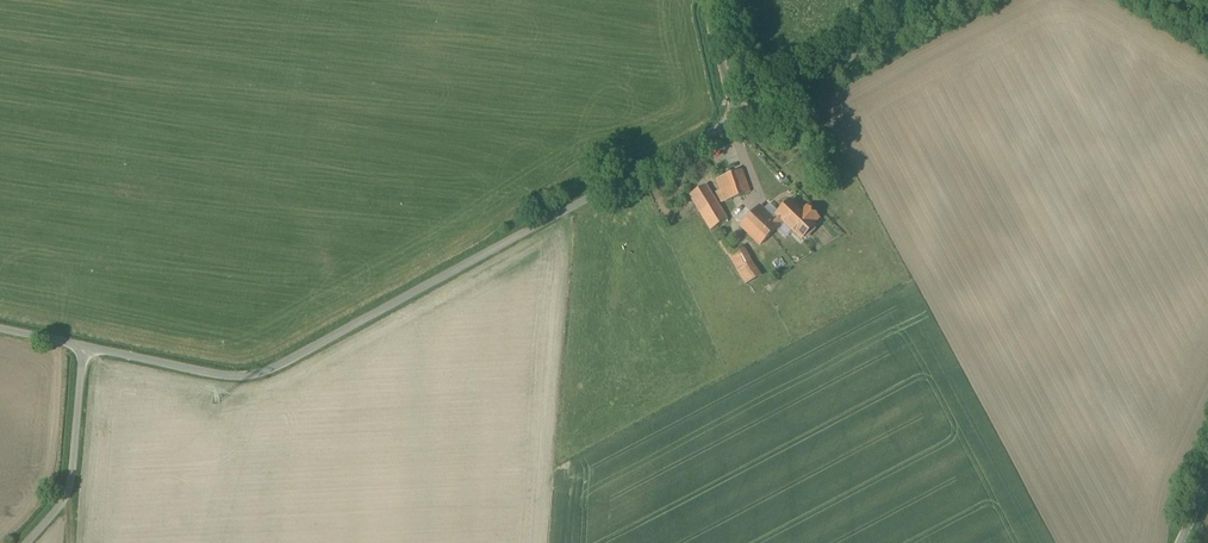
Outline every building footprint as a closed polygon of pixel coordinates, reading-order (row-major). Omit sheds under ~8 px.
[(742,169),(717,180),(724,202),(749,197),(742,169)] [(711,185),(689,196),(746,287),(763,279),(747,247),(737,250),(724,229),(733,221),(711,185)] [(760,206),(740,229),(765,248),(780,233),(788,240),(794,234),(804,243),(827,224),(808,203),(803,208),(792,198),(771,217),(760,206)]
